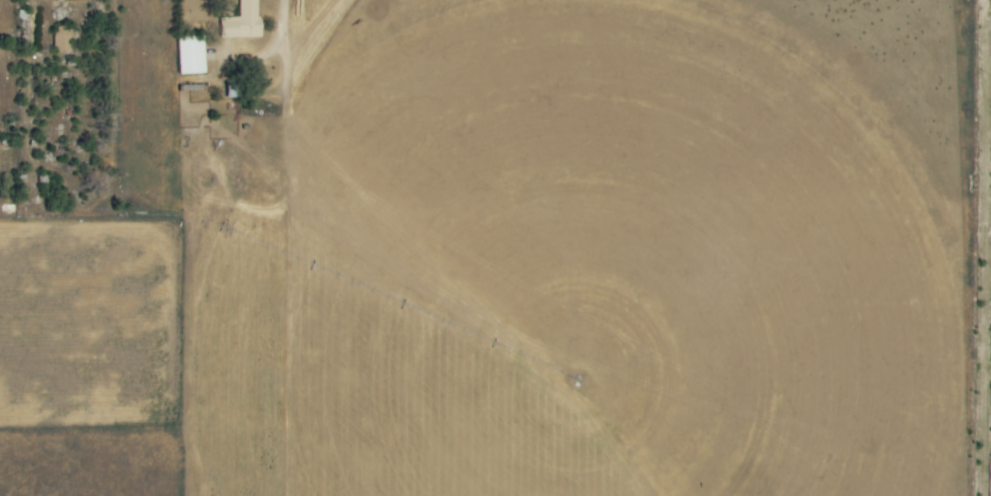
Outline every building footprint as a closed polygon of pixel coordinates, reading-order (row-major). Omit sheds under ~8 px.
[(240,18),(222,18),(223,38),(261,37),(260,0),(239,0),(240,18)] [(205,36),(179,37),(181,74),(206,73),(205,36)] [(241,98),(241,84),(226,84),(226,98),(241,98)]
